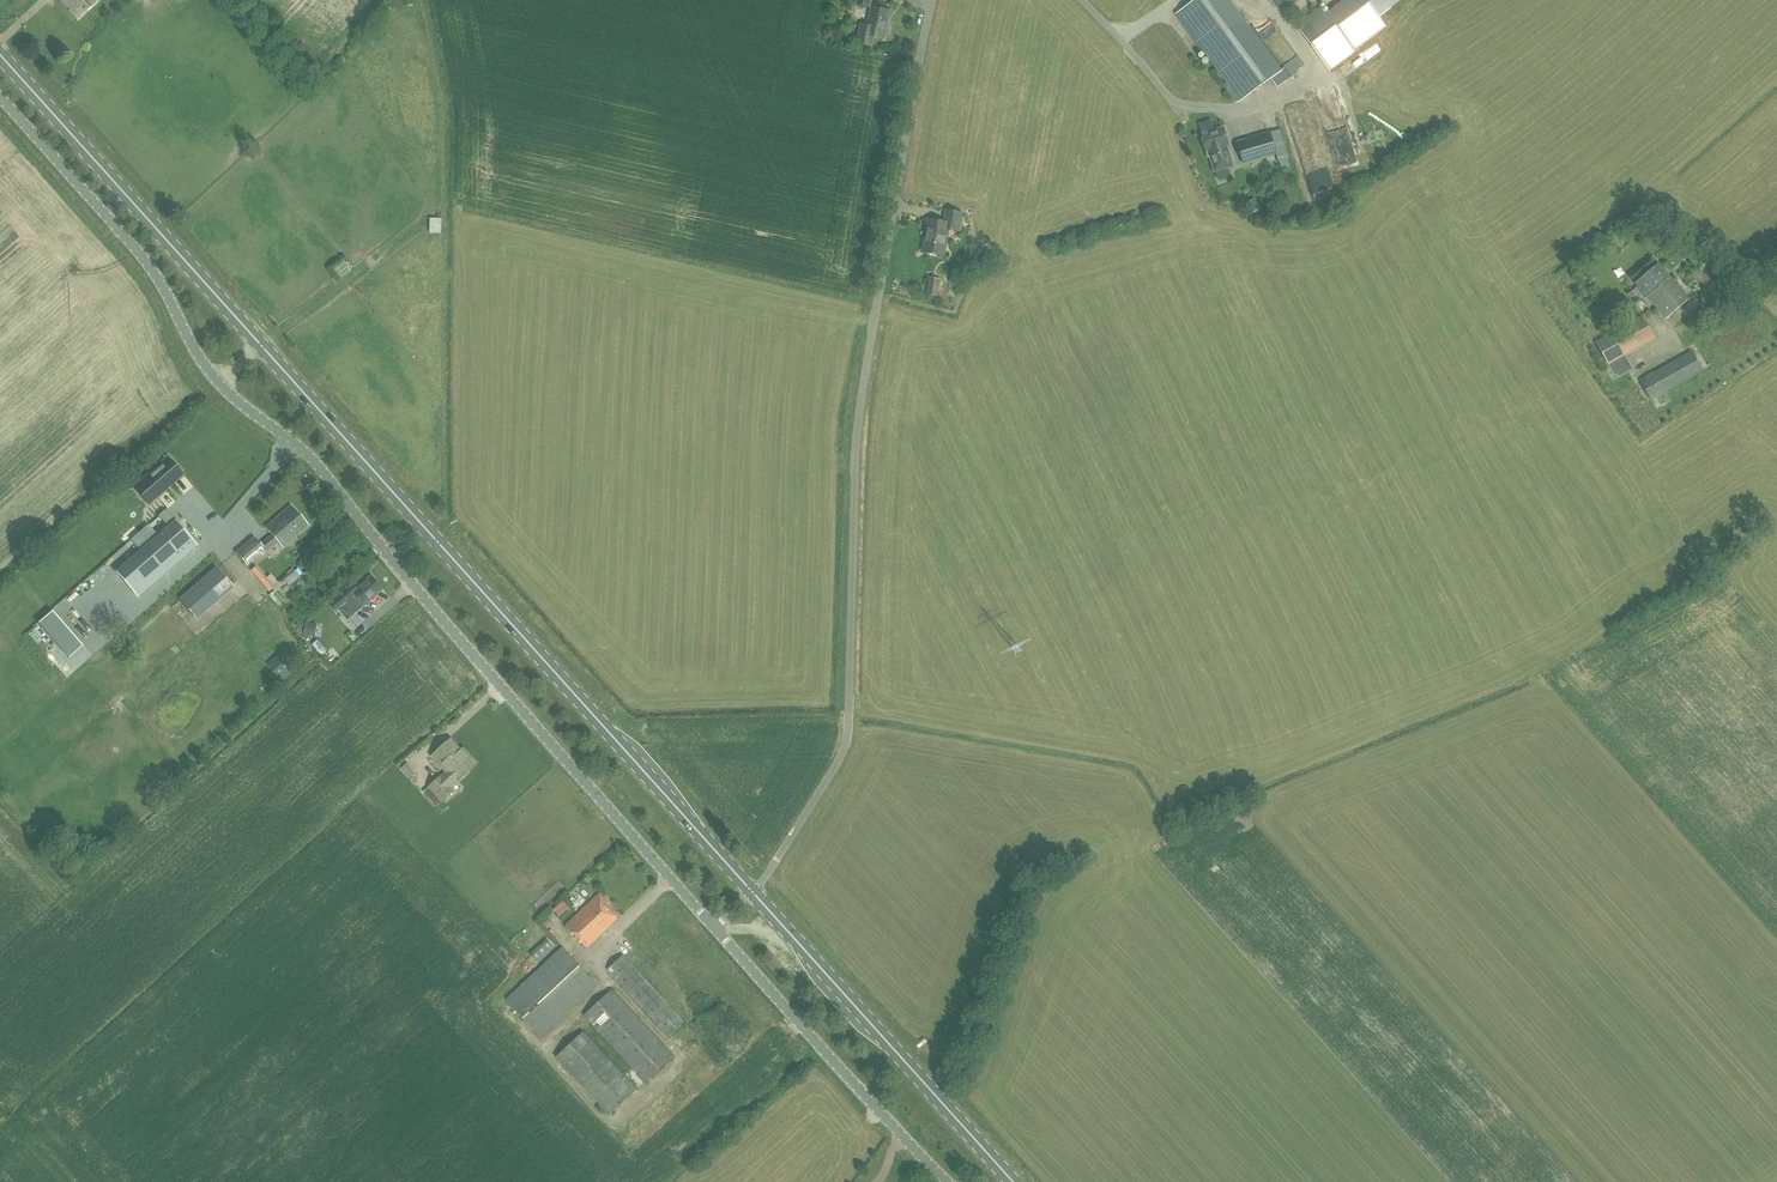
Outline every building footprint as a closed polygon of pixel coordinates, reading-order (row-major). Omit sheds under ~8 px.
[(97,0),(69,0),(72,4),(70,6),(79,17),(97,0)] [(1241,101),(1272,79),(1277,87),(1292,77),(1285,67),(1282,69),(1230,0),(1195,0),(1176,15),(1241,101)] [(1326,13),(1325,13),(1352,49),(1354,52),(1388,26),(1379,16),(1368,0),(1343,0),(1326,13)] [(1384,14),(1406,0),(1376,0),(1384,14)] [(884,39),(890,11),(872,7),(869,26),(862,24),(858,43),(873,46),(874,37),(884,39)] [(1321,7),(1298,24),(1329,66),(1352,49),(1325,13),(1321,7)] [(1338,85),(1322,89),(1325,100),(1341,96),(1338,85)] [(1223,128),(1202,134),(1207,152),(1209,151),(1215,171),(1233,166),(1227,146),(1228,145),(1223,128)] [(1277,132),(1281,149),(1288,148),(1284,130),(1277,132)] [(1270,133),(1238,142),(1244,163),(1276,153),(1270,133)] [(1255,198),(1243,205),(1244,205),(1249,216),(1261,210),(1255,198)] [(959,231),(963,213),(947,210),(945,222),(929,219),(923,251),(944,255),(949,229),(959,231)] [(435,232),(447,233),(447,217),(436,217),(435,232)] [(347,277),(357,268),(350,261),(340,270),(347,277)] [(1666,318),(1689,298),(1659,263),(1636,283),(1666,318)] [(938,296),(941,279),(930,277),(927,294),(938,296)] [(1643,316),(1597,342),(1609,363),(1654,337),(1643,316)] [(1651,399),(1703,370),(1693,351),(1641,380),(1651,399)] [(182,474),(168,458),(141,481),(155,497),(156,496),(157,496),(165,489),(165,488),(172,482),(173,483),(181,476),(180,475),(182,474)] [(272,534),(278,542),(283,547),(308,525),(291,505),(266,527),(272,534)] [(197,545),(175,520),(116,571),(138,596),(197,545)] [(254,537),(237,552),(247,564),(261,552),(264,555),(278,542),(272,534),(260,544),(254,537)] [(303,560),(301,567),(307,569),(309,562),(303,560)] [(216,567),(198,583),(216,603),(234,587),(216,567)] [(274,592),(279,588),(261,567),(256,571),(274,592)] [(300,571),(289,581),(295,587),(305,578),(300,571)] [(347,603),(356,613),(384,589),(372,576),(359,588),(355,583),(345,591),(330,604),(337,612),(347,603)] [(292,669),(280,655),(269,664),(281,678),(292,669)] [(452,786),(477,763),(467,753),(465,755),(451,740),(436,754),(449,768),(442,775),(429,787),(442,803),(456,791),(452,786)] [(412,767),(409,762),(408,762),(401,769),(409,778),(415,772),(411,768),(412,767)] [(588,948),(618,919),(603,902),(606,899),(601,893),(567,925),(588,948)] [(569,908),(564,902),(554,910),(560,917),(569,908)] [(506,999),(530,1025),(541,1037),(598,984),(563,946),(506,999)] [(670,1035),(685,1022),(624,956),(609,969),(670,1035)] [(674,1056),(612,990),(584,1016),(646,1083),(674,1056)] [(557,1058),(583,1087),(610,1115),(638,1090),(585,1032),(557,1058)]
